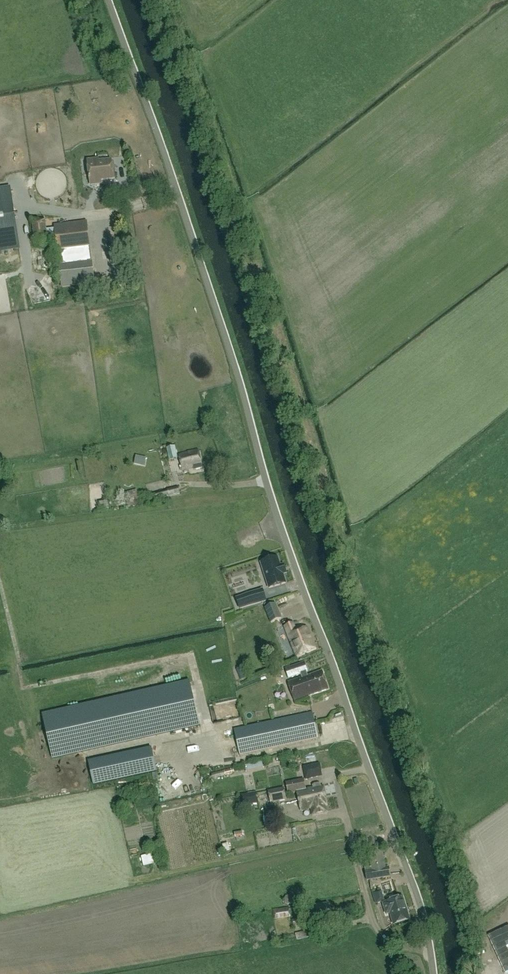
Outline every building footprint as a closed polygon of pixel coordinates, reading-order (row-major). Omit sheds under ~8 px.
[(89,186),(101,184),(101,181),(114,180),(111,162),(99,163),(98,160),(86,161),(89,186)] [(0,191),(0,255),(20,252),(11,190),(0,191)] [(57,253),(90,249),(87,221),(54,225),(57,253)] [(61,287),(95,284),(92,257),(58,261),(61,287)] [(167,448),(169,460),(178,459),(175,447),(167,448)] [(201,469),(197,451),(178,456),(181,467),(180,468),(181,472),(193,468),(194,471),(201,469)] [(146,458),(136,456),(135,464),(145,466),(146,458)] [(180,493),(178,486),(148,494),(150,501),(160,498),(161,502),(169,500),(168,497),(180,493)] [(130,507),(140,505),(137,490),(124,493),(124,495),(121,496),(122,500),(126,499),(128,506),(130,506),(130,507)] [(269,560),(261,563),(265,576),(269,589),(277,586),(285,583),(284,579),(282,575),(283,574),(284,574),(282,570),(281,566),(280,567),(278,562),(277,558),(269,560)] [(264,596),(262,590),(256,592),(250,594),(243,596),(236,598),(238,604),(240,609),(247,607),(254,605),(265,601),(264,596)] [(265,608),(271,623),(281,619),(276,604),(265,608)] [(295,656),(314,648),(306,628),(296,632),(293,624),(284,627),(295,656)] [(287,682),(293,701),(327,690),(321,671),(306,676),(302,664),(292,667),(296,679),(287,682)] [(76,688),(77,678),(67,678),(67,688),(76,688)] [(61,749),(98,740),(157,726),(158,731),(202,721),(198,704),(168,711),(163,690),(149,693),(150,694),(91,707),(53,716),(61,749)] [(213,716),(237,713),(236,700),(212,703),(213,716)] [(233,729),(238,756),(317,739),(311,712),(233,729)] [(152,747),(90,760),(95,784),(157,771),(152,747)] [(319,763),(303,767),(306,780),(322,776),(319,763)] [(194,792),(201,788),(195,777),(188,780),(194,792)] [(312,816),(326,813),(325,806),(326,806),(322,786),(305,790),(303,779),(285,783),(287,794),(296,792),(300,811),(310,809),(312,816)] [(270,803),(286,800),(284,788),(268,791),(270,803)] [(242,806),(259,804),(257,792),(241,794),(242,806)] [(367,881),(371,880),(390,877),(388,867),(385,868),(382,848),(366,851),(370,868),(365,869),(367,881)] [(144,867),(154,864),(152,854),(142,856),(144,867)] [(385,901),(382,891),(373,894),(376,904),(385,901)] [(293,901),(292,898),(289,896),(285,896),(283,899),(284,903),(287,905),(291,904),(293,901)] [(393,925),(409,920),(402,897),(388,901),(388,902),(382,903),(385,915),(389,914),(393,925)] [(295,915),(305,913),(303,905),(294,907),(295,915)] [(274,920),(291,917),(289,908),(273,911),(274,920)] [(293,928),(302,926),(300,918),(291,920),(293,928)] [(297,940),(310,937),(308,931),(295,934),(297,940)]
